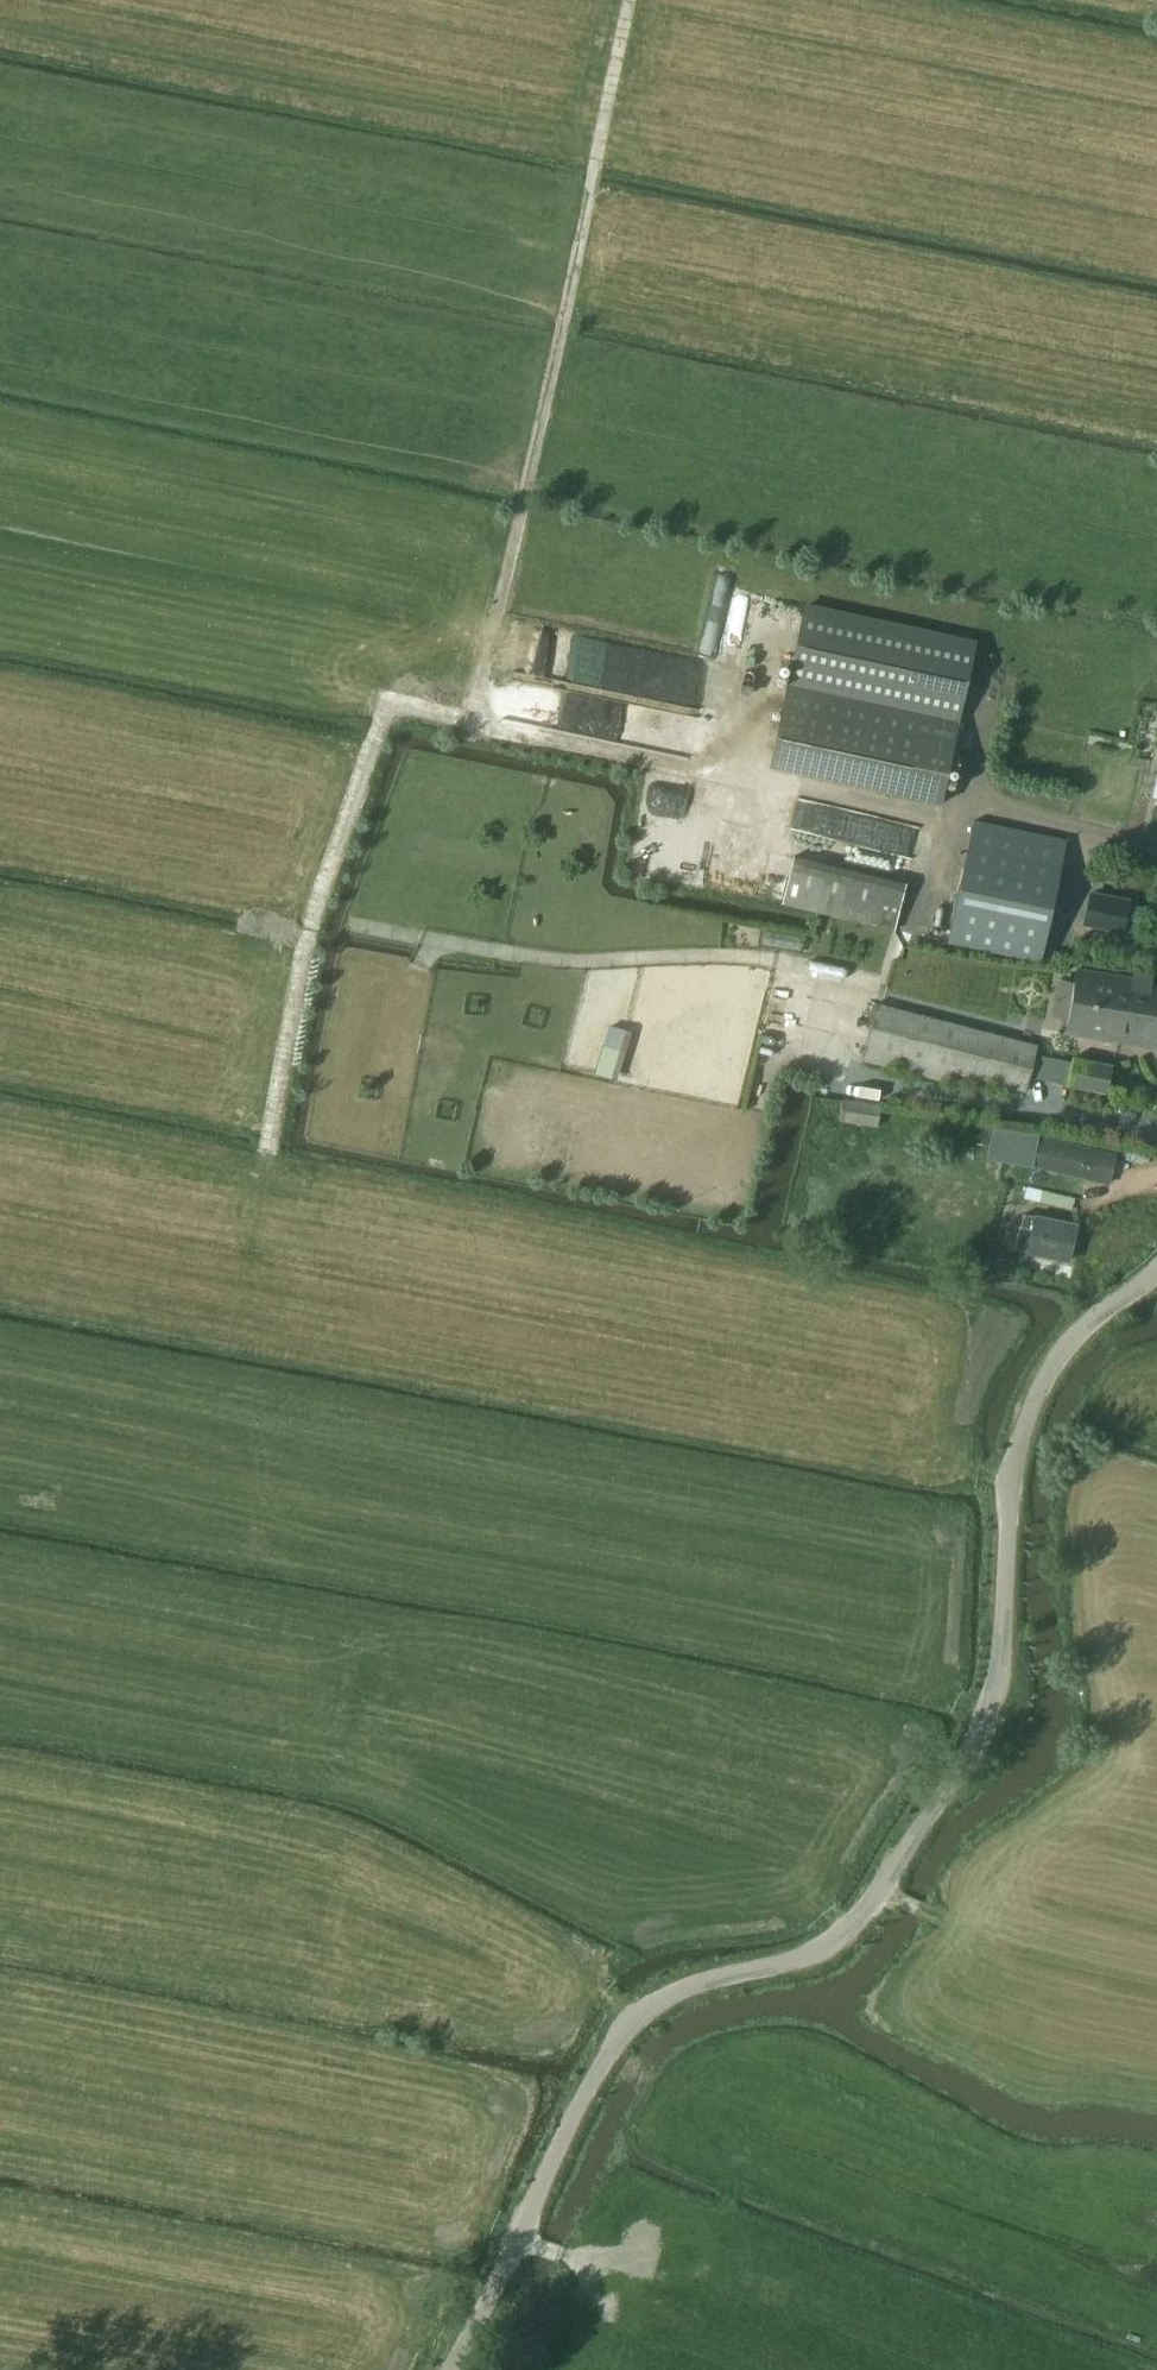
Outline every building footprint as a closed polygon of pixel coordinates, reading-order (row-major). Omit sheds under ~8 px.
[(804,607),(778,725),(769,768),(939,804),(974,643),(804,607)] [(717,667),(570,644),(563,687),(710,711),(717,667)] [(964,869),(1058,889),(1068,841),(974,821),(964,869)] [(782,904),(895,931),(906,884),(794,856),(782,904)] [(1118,930),(1123,902),(1086,894),(1081,922),(1118,930)] [(963,948),(1038,962),(1043,933),(914,910),(910,932),(964,942),(963,948)] [(1074,971),(1064,1031),(1156,1047),(1156,984),(1074,970),(1074,971)] [(1039,1045),(987,1032),(876,1003),(861,1061),(955,1085),(957,1075),(1026,1093),(1039,1045)] [(595,1076),(617,1080),(628,1030),(606,1025),(595,1076)] [(1039,1055),(1035,1077),(1063,1083),(1068,1060),(1039,1055)] [(1068,1087),(1106,1094),(1111,1065),(1073,1058),(1068,1087)] [(840,1122),(879,1127),(882,1105),(843,1099),(840,1122)] [(978,1127),(976,1144),(988,1146),(991,1129),(978,1127)] [(993,1132),(988,1161),(1034,1168),(1039,1139),(993,1132)] [(1107,1185),(1115,1155),(1040,1138),(1034,1168),(1107,1185)] [(1014,1251),(1068,1263),(1077,1224),(1022,1212),(1014,1251)]
